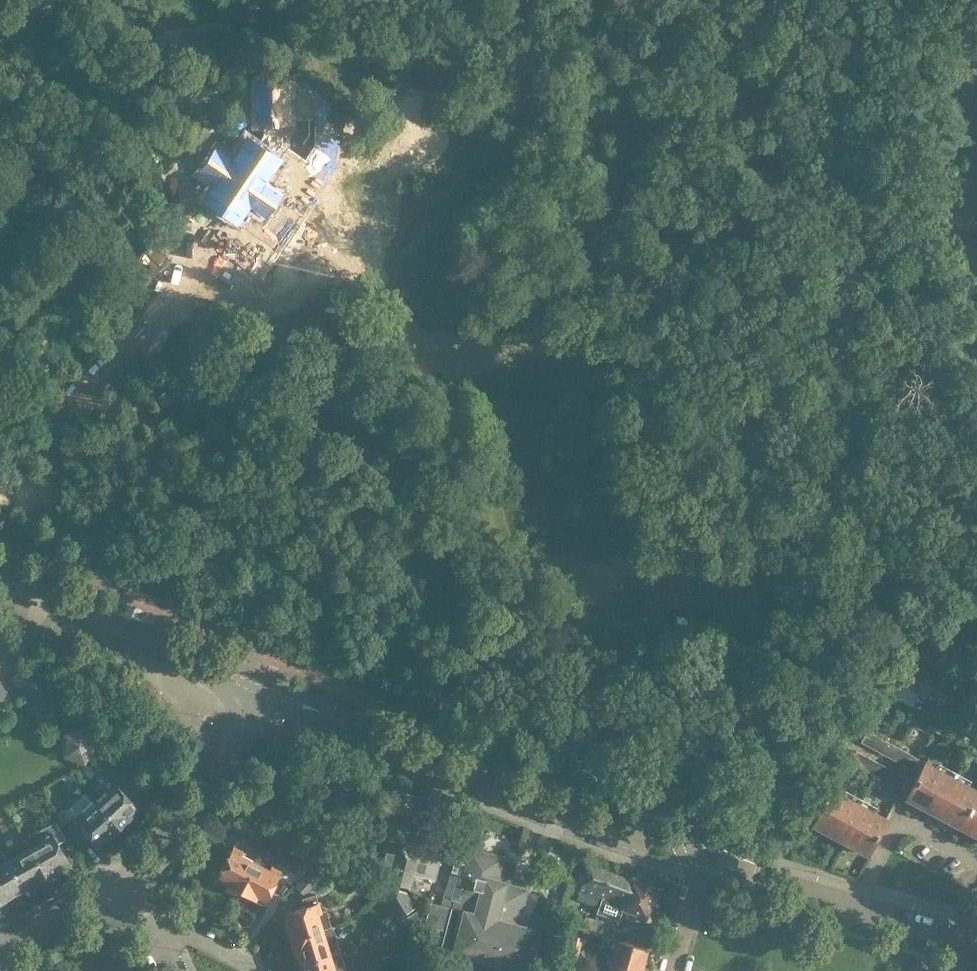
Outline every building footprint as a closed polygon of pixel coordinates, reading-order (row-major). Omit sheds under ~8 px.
[(291,81),(261,80),(260,119),(231,161),(216,151),(203,170),(218,179),(206,197),(237,219),(282,250),(301,222),(272,202),(281,189),(266,179),(290,145),(291,81)] [(883,674),(878,684),(891,691),(889,695),(911,706),(918,692),(950,708),(960,688),(898,657),(888,676),(883,674)] [(15,676),(43,725),(66,712),(37,662),(15,676)] [(10,699),(0,682),(0,706),(10,699)] [(96,743),(84,727),(65,733),(65,753),(85,759),(96,743)] [(861,741),(912,769),(918,757),(867,730),(861,741)] [(851,761),(902,788),(908,777),(857,750),(851,761)] [(97,767),(109,771),(113,764),(101,760),(97,767)] [(906,799),(930,812),(950,775),(926,762),(906,799)] [(94,799),(120,827),(140,809),(131,799),(142,789),(125,771),(114,781),(94,799)] [(930,812),(956,826),(974,788),(950,775),(930,812)] [(811,825),(838,839),(858,803),(831,788),(811,825)] [(956,826),(976,837),(976,790),(974,788),(956,826)] [(86,791),(65,811),(70,820),(74,818),(100,846),(120,827),(94,799),(93,799),(86,791)] [(858,803),(838,839),(866,854),(885,817),(858,803)] [(57,813),(63,824),(70,820),(65,809),(57,813)] [(242,827),(254,833),(258,825),(246,819),(242,827)] [(56,820),(25,837),(25,838),(46,876),(70,863),(59,842),(65,838),(56,820)] [(0,850),(9,845),(3,835),(0,837),(0,849),(0,850)] [(25,838),(2,851),(7,858),(24,889),(46,876),(25,838)] [(216,878),(240,891),(256,861),(242,854),(244,850),(234,844),(216,878)] [(376,844),(371,862),(374,863),(374,862),(391,867),(388,880),(390,881),(390,880),(409,885),(409,886),(411,886),(414,873),(433,878),(433,879),(440,853),(432,851),(430,858),(424,856),(417,854),(418,849),(399,844),(398,850),(376,844)] [(436,905),(426,946),(440,950),(440,947),(455,951),(454,952),(523,969),(526,957),(531,958),(535,942),(530,941),(534,928),(518,924),(527,889),(514,886),(517,873),(508,870),(512,859),(461,845),(458,858),(456,857),(456,859),(455,859),(452,871),(457,873),(451,898),(453,899),(451,909),(436,905)] [(291,868),(300,877),(317,859),(308,850),(291,868)] [(1,901),(24,889),(7,858),(0,862),(0,899),(1,901)] [(256,861),(240,891),(264,903),(281,870),(271,865),(270,868),(256,861)] [(604,902),(614,872),(589,863),(585,874),(581,872),(576,888),(580,889),(577,900),(599,908),(601,901),(604,902)] [(296,886),(305,895),(322,876),(313,868),(296,886)] [(599,908),(597,912),(618,919),(621,908),(647,916),(657,887),(614,872),(604,902),(601,901),(599,908)] [(397,886),(382,894),(396,918),(415,907),(406,891),(397,886)] [(304,905),(283,912),(291,938),(331,925),(326,909),(322,910),(320,901),(318,901),(316,894),(301,898),(304,905)] [(399,921),(418,931),(424,909),(422,907),(399,921)] [(583,925),(593,928),(596,919),(586,916),(583,925)] [(596,919),(593,928),(601,930),(603,920),(596,919)] [(331,925),(291,938),(298,963),(332,953),(340,950),(332,925),(331,925)] [(569,952),(578,954),(582,937),(573,934),(569,952)] [(605,961),(641,970),(647,949),(617,940),(613,953),(608,951),(605,961)] [(298,963),(301,970),(346,970),(340,950),(332,953),(298,963)] [(569,952),(565,969),(574,970),(578,954),(569,952)] [(641,970),(605,961),(602,970),(640,970),(641,970)]
